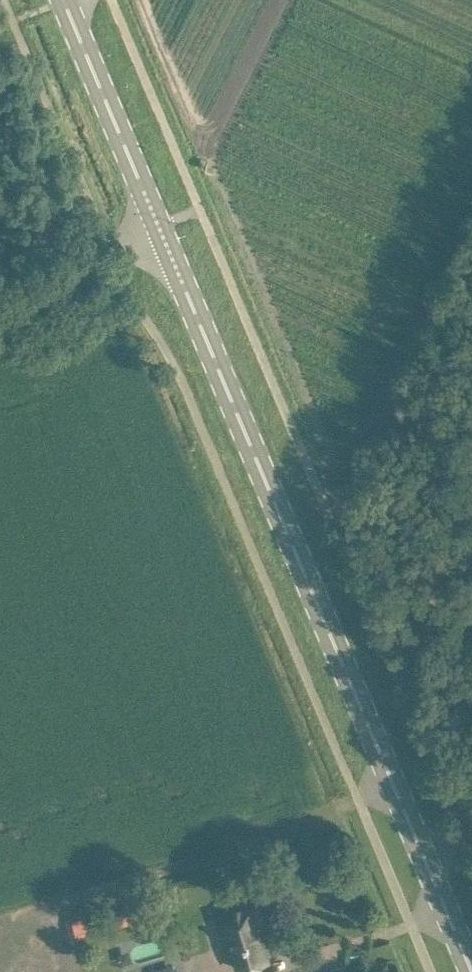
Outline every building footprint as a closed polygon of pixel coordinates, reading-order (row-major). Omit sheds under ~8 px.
[(8,328),(3,313),(0,314),(0,331),(8,328)] [(152,896),(125,904),(129,917),(156,909),(152,896)] [(218,910),(226,935),(235,965),(238,964),(238,967),(269,958),(260,925),(263,924),(255,899),(218,910)]
